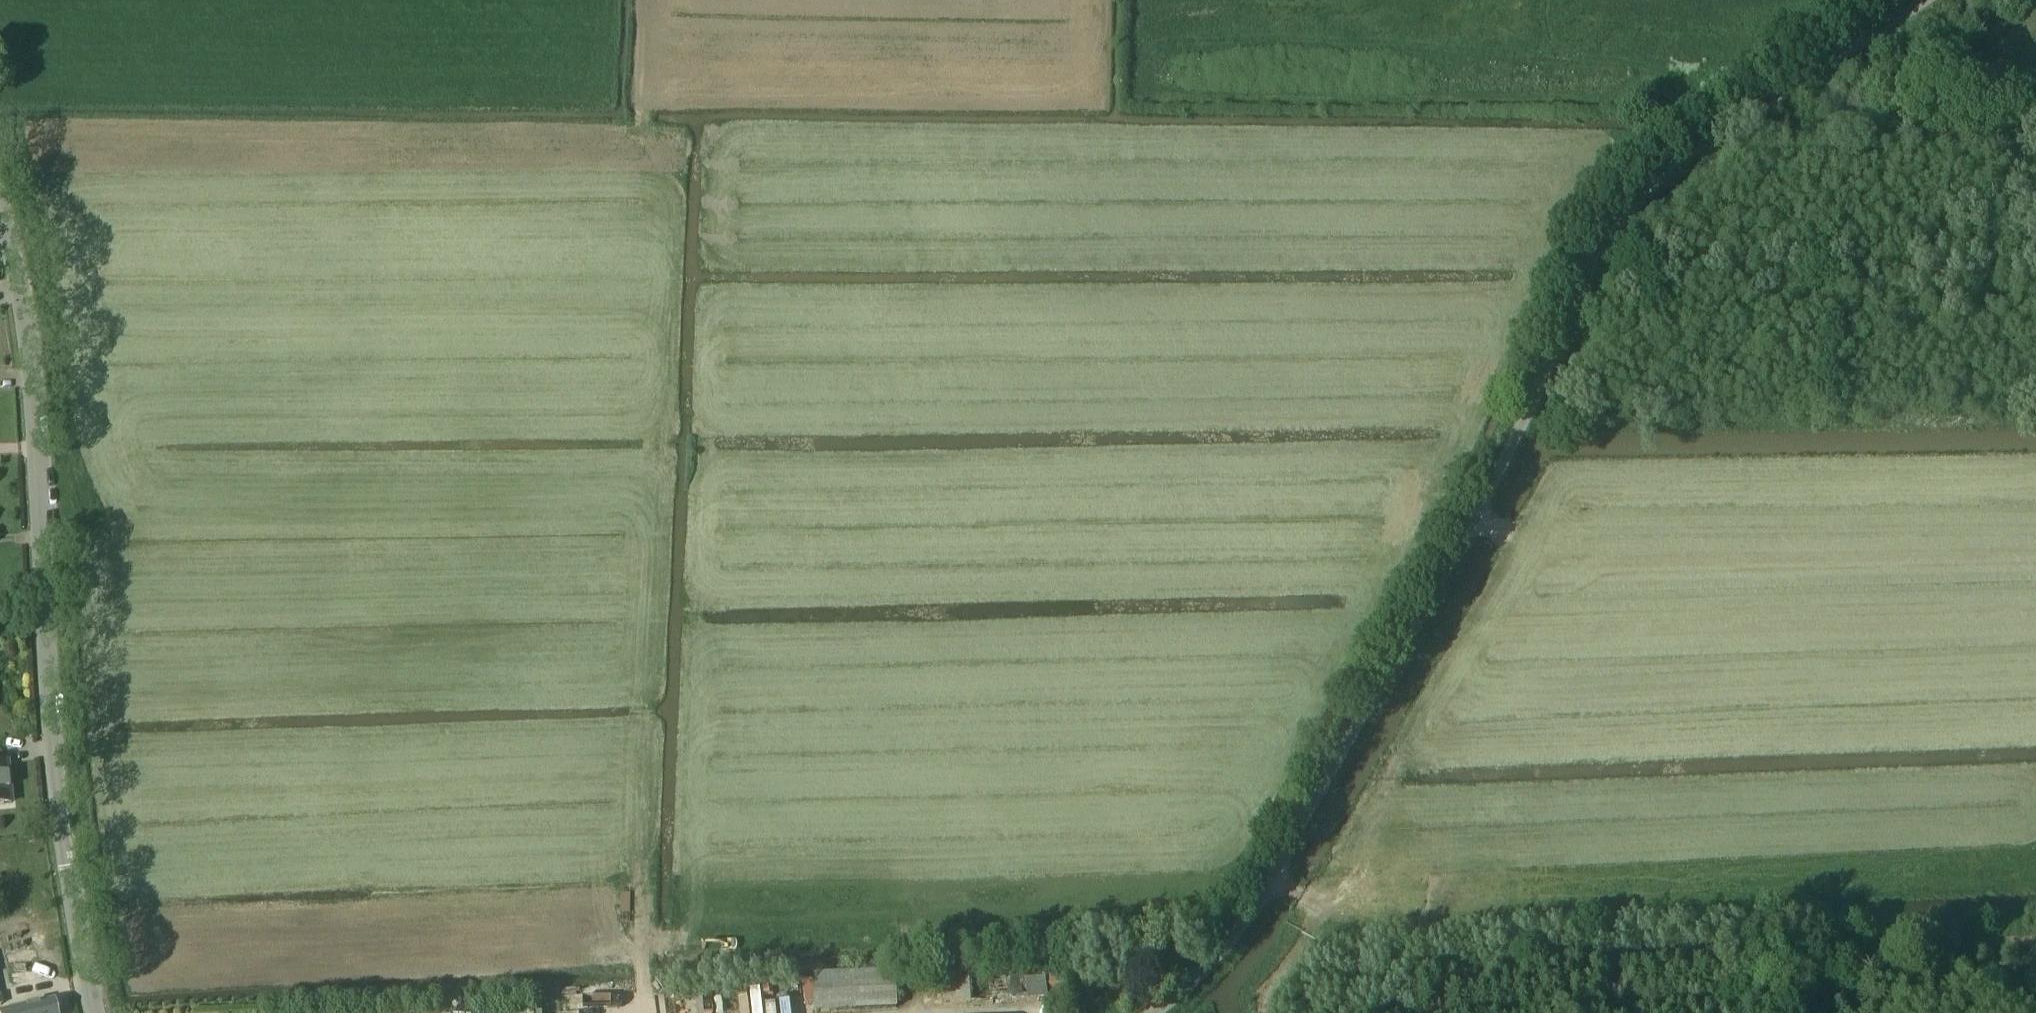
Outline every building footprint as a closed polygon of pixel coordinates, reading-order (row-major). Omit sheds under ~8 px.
[(5,804),(4,794),(12,793),(8,761),(0,762),(0,805),(5,804)] [(1048,1000),(1047,992),(1079,990),(1077,969),(1046,971),(943,974),(944,1003),(1048,1000)] [(814,1012),(898,1009),(895,972),(812,976),(814,1012)] [(0,1012),(57,1012),(54,1001),(23,1008),(6,1012),(0,1012)]
